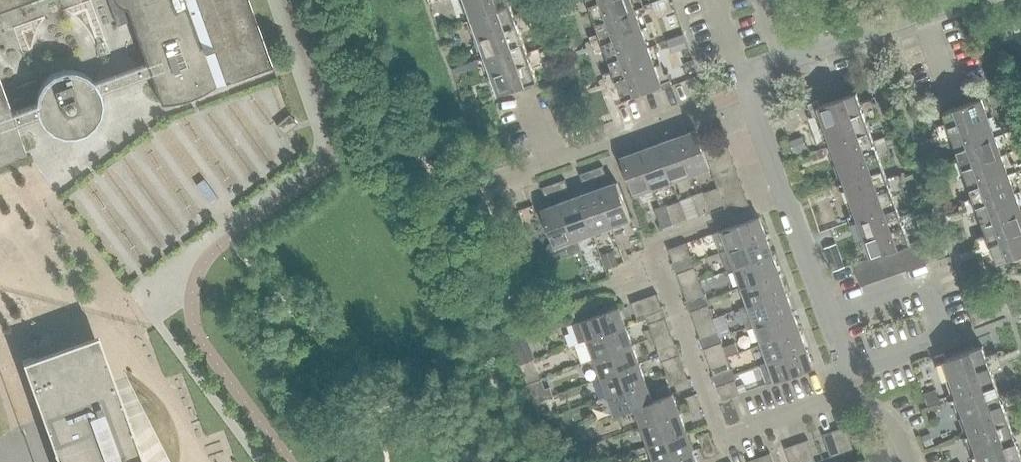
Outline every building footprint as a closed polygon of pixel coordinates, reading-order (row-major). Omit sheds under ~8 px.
[(25,152),(14,123),(37,115),(42,125),(51,132),(62,136),(74,136),(84,132),(93,125),(99,115),(101,103),(100,92),(99,91),(149,73),(160,102),(161,101),(166,101),(171,101),(175,101),(180,100),(185,99),(189,97),(194,96),(198,94),(202,92),(207,89),(211,87),(214,84),(270,64),(247,0),(106,0),(115,26),(131,20),(145,61),(92,80),(85,74),(74,70),(63,70),(52,74),(43,81),(37,91),(35,102),(10,111),(0,83),(0,161),(25,152)] [(470,12),(461,15),(466,28),(474,25),(483,50),(475,53),(479,66),(488,63),(499,93),(536,80),(533,69),(544,65),(538,48),(527,52),(519,31),(531,27),(524,11),(513,15),(508,0),(465,0),(470,12)] [(609,91),(620,87),(624,97),(660,84),(662,89),(671,86),(667,73),(658,76),(650,51),(658,48),(653,35),(645,38),(636,14),(644,11),(640,0),(634,0),(631,1),(631,0),(576,0),(581,16),(593,12),(600,32),(589,36),(595,53),(606,49),(614,70),(603,74),(608,91),(609,91)] [(656,13),(666,10),(663,0),(659,0),(652,2),(656,13)] [(696,68),(692,59),(682,63),(686,72),(696,68)] [(550,108),(573,100),(569,89),(546,97),(550,108)] [(817,100),(807,104),(812,117),(820,114),(829,138),(821,141),(825,154),(834,151),(843,176),(834,179),(839,192),(847,189),(856,213),(847,216),(852,229),(861,226),(871,257),(875,256),(886,252),(897,248),(909,244),(909,243),(905,233),(916,229),(910,212),(899,216),(892,195),(903,191),(897,174),(886,178),(878,158),(890,154),(884,136),(872,141),(865,120),(876,116),(870,99),(859,103),(855,92),(819,105),(817,100)] [(935,126),(941,143),(953,139),(960,160),(949,164),(955,181),(966,177),(973,197),(962,201),(968,218),(979,214),(987,235),(976,239),(982,256),(983,255),(993,252),(997,263),(1020,254),(1020,202),(1018,203),(1010,179),(1018,176),(1013,163),(1005,138),(1000,125),(992,128),(981,98),(972,101),(943,111),(947,122),(935,126)] [(554,119),(577,111),(573,100),(550,108),(554,119)] [(558,131),(580,123),(581,123),(577,111),(554,119),(558,131)] [(1011,119),(1001,122),(1004,129),(1013,126),(1011,119)] [(677,137),(690,175),(709,168),(709,167),(705,156),(701,144),(696,130),(677,137)] [(728,148),(724,136),(701,144),(705,156),(728,148)] [(790,141),(795,155),(807,150),(802,136),(790,141)] [(671,181),(690,175),(677,137),(658,144),(671,181)] [(653,188),(671,181),(658,144),(639,150),(653,188)] [(709,167),(732,159),(728,148),(705,156),(709,167)] [(821,149),(810,153),(812,161),(823,157),(821,149)] [(634,195),(653,188),(639,150),(620,157),(634,195)] [(713,179),(736,171),(732,159),(709,167),(709,168),(713,179)] [(605,176),(602,166),(590,170),(594,180),(605,176)] [(594,180),(590,170),(579,174),(582,184),(594,180)] [(717,190),(740,182),(736,171),(713,179),(717,190)] [(568,189),(564,180),(553,184),(556,193),(568,189)] [(616,182),(597,189),(611,227),(630,220),(616,182)] [(721,201),(744,193),(740,182),(717,190),(721,201)] [(556,193),(553,184),(541,188),(545,198),(556,193)] [(611,227),(597,189),(578,196),(592,234),(611,227)] [(691,196),(694,205),(706,201),(702,191),(691,196)] [(721,201),(724,209),(725,213),(748,205),(744,193),(721,201)] [(592,234),(578,196),(559,203),(573,240),(592,234)] [(706,201),(694,205),(698,215),(709,211),(706,201)] [(577,252),(573,240),(559,203),(540,210),(552,242),(549,243),(546,248),(550,258),(555,260),(577,252)] [(657,219),(669,214),(665,205),(654,209),(657,219)] [(820,230),(821,229),(830,226),(824,207),(814,210),(820,230)] [(661,228),(672,224),(669,214),(657,219),(661,228)] [(714,233),(721,252),(765,236),(758,217),(714,233)] [(734,268),(772,255),(765,236),(721,252),(728,271),(734,269),(734,268)] [(917,266),(928,262),(920,239),(909,243),(909,244),(917,266)] [(824,248),(833,271),(844,267),(835,243),(824,248)] [(909,244),(897,248),(905,270),(917,266),(909,244)] [(897,248),(886,252),(894,274),(905,270),(897,248)] [(606,269),(618,265),(612,250),(601,255),(606,269)] [(875,256),(883,278),(894,274),(886,252),(875,256)] [(734,268),(734,269),(741,287),(779,273),(772,255),(734,268)] [(681,259),(685,271),(695,268),(690,256),(681,259)] [(875,256),(871,257),(863,260),(872,282),(883,278),(875,256)] [(681,259),(671,263),(675,274),(685,271),(681,259)] [(872,282),(863,260),(852,264),(860,286),(872,282)] [(741,287),(747,306),(785,292),(779,273),(741,287)] [(785,292),(747,306),(741,308),(748,327),(754,325),(754,324),(792,311),(785,292)] [(631,302),(636,315),(643,313),(652,309),(662,306),(657,293),(631,302)] [(694,297),(698,309),(708,305),(704,294),(694,297)] [(694,297),(685,301),(689,312),(698,309),(694,297)] [(656,321),(666,318),(662,306),(652,309),(656,321)] [(578,342),(587,339),(625,326),(618,307),(580,320),(571,323),(578,342)] [(656,321),(652,309),(643,313),(647,325),(656,321)] [(754,324),(754,325),(761,343),(799,330),(792,311),(754,324)] [(625,326),(587,339),(594,358),(632,345),(625,326)] [(653,337),(650,329),(643,332),(647,340),(653,337)] [(805,349),(799,330),(761,343),(768,362),(805,349)] [(708,334),(712,346),(721,343),(717,331),(708,334)] [(21,361),(41,416),(42,416),(42,418),(58,461),(143,461),(134,438),(127,419),(97,334),(30,358),(31,358),(27,359),(21,361)] [(708,334),(698,338),(702,350),(712,346),(708,334)] [(525,347),(521,337),(511,341),(515,351),(525,347)] [(724,347),(727,355),(738,351),(735,343),(724,347)] [(670,359),(680,356),(675,344),(666,347),(670,359)] [(594,358),(600,377),(638,364),(632,345),(594,358)] [(943,354),(933,357),(938,370),(946,367),(955,392),(946,395),(951,408),(960,405),(968,429),(960,432),(964,445),(973,442),(980,461),(1020,461),(1020,458),(1018,448),(1020,447),(1020,428),(1012,431),(1004,411),(1016,407),(1010,390),(998,394),(991,373),(1002,369),(996,352),(985,356),(981,346),(945,359),(943,354)] [(670,359),(666,347),(656,351),(660,363),(670,359)] [(812,367),(805,349),(768,362),(760,365),(767,383),(774,381),(812,367)] [(600,377),(607,396),(645,382),(638,364),(600,377)] [(721,372),(725,383),(735,380),(731,368),(721,372)] [(721,372),(712,375),(716,387),(725,383),(721,372)] [(676,392),(691,387),(688,379),(673,384),(676,392)] [(533,401),(547,396),(541,380),(527,384),(533,401)] [(614,415),(634,407),(652,401),(651,401),(645,382),(607,396),(614,415)] [(744,383),(736,386),(739,394),(747,391),(744,383)] [(671,393),(668,385),(656,389),(659,397),(671,393)] [(935,389),(923,393),(927,405),(939,401),(935,389)] [(634,407),(641,426),(679,413),(672,394),(651,401),(652,401),(634,407)] [(683,398),(688,409),(697,406),(693,394),(683,398)] [(697,406),(688,409),(692,421),(701,417),(697,406)] [(641,426),(647,444),(685,432),(679,413),(641,426)] [(852,447),(844,424),(832,429),(840,451),(852,447)] [(840,451),(832,429),(821,433),(829,455),(840,451)] [(647,444),(654,461),(657,461),(692,450),(685,432),(647,444)] [(711,444),(707,432),(697,436),(701,447),(711,444)] [(921,436),(925,446),(933,443),(929,433),(921,436)] [(806,438),(795,442),(802,461),(811,461),(814,461),(806,438)] [(795,442),(783,446),(789,461),(802,461),(795,442)] [(715,455),(711,444),(701,447),(705,459),(715,455)] [(692,450),(657,461),(696,461),(692,450)] [(769,452),(757,456),(759,461),(772,461),(769,452)]
